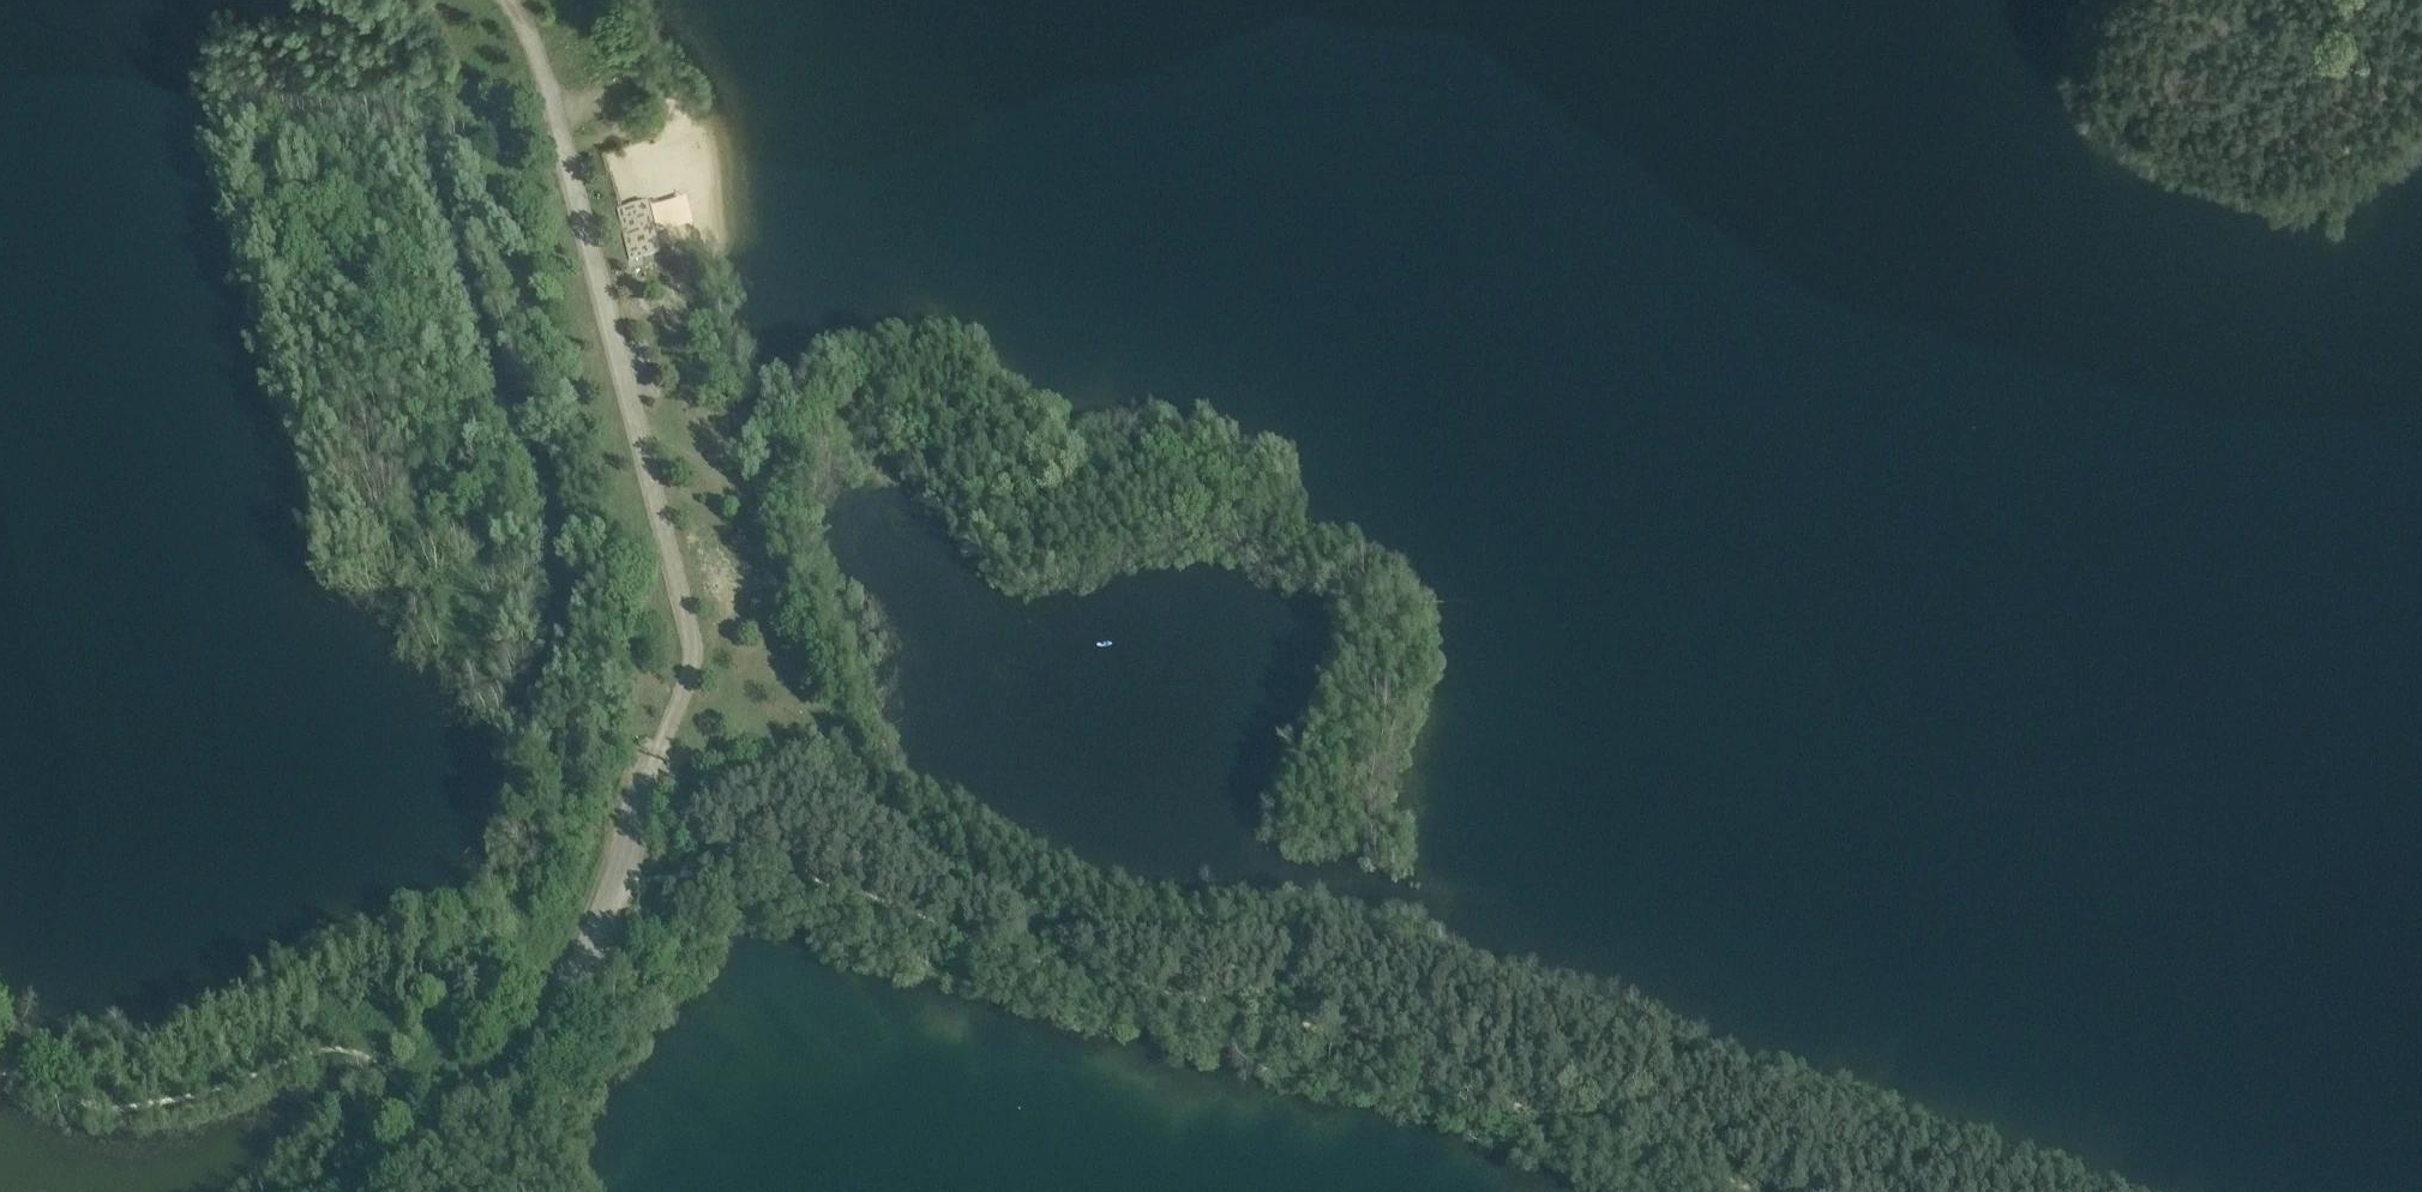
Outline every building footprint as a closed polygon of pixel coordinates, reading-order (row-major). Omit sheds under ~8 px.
[(619,211),(630,259),(659,252),(648,204),(619,211)]
